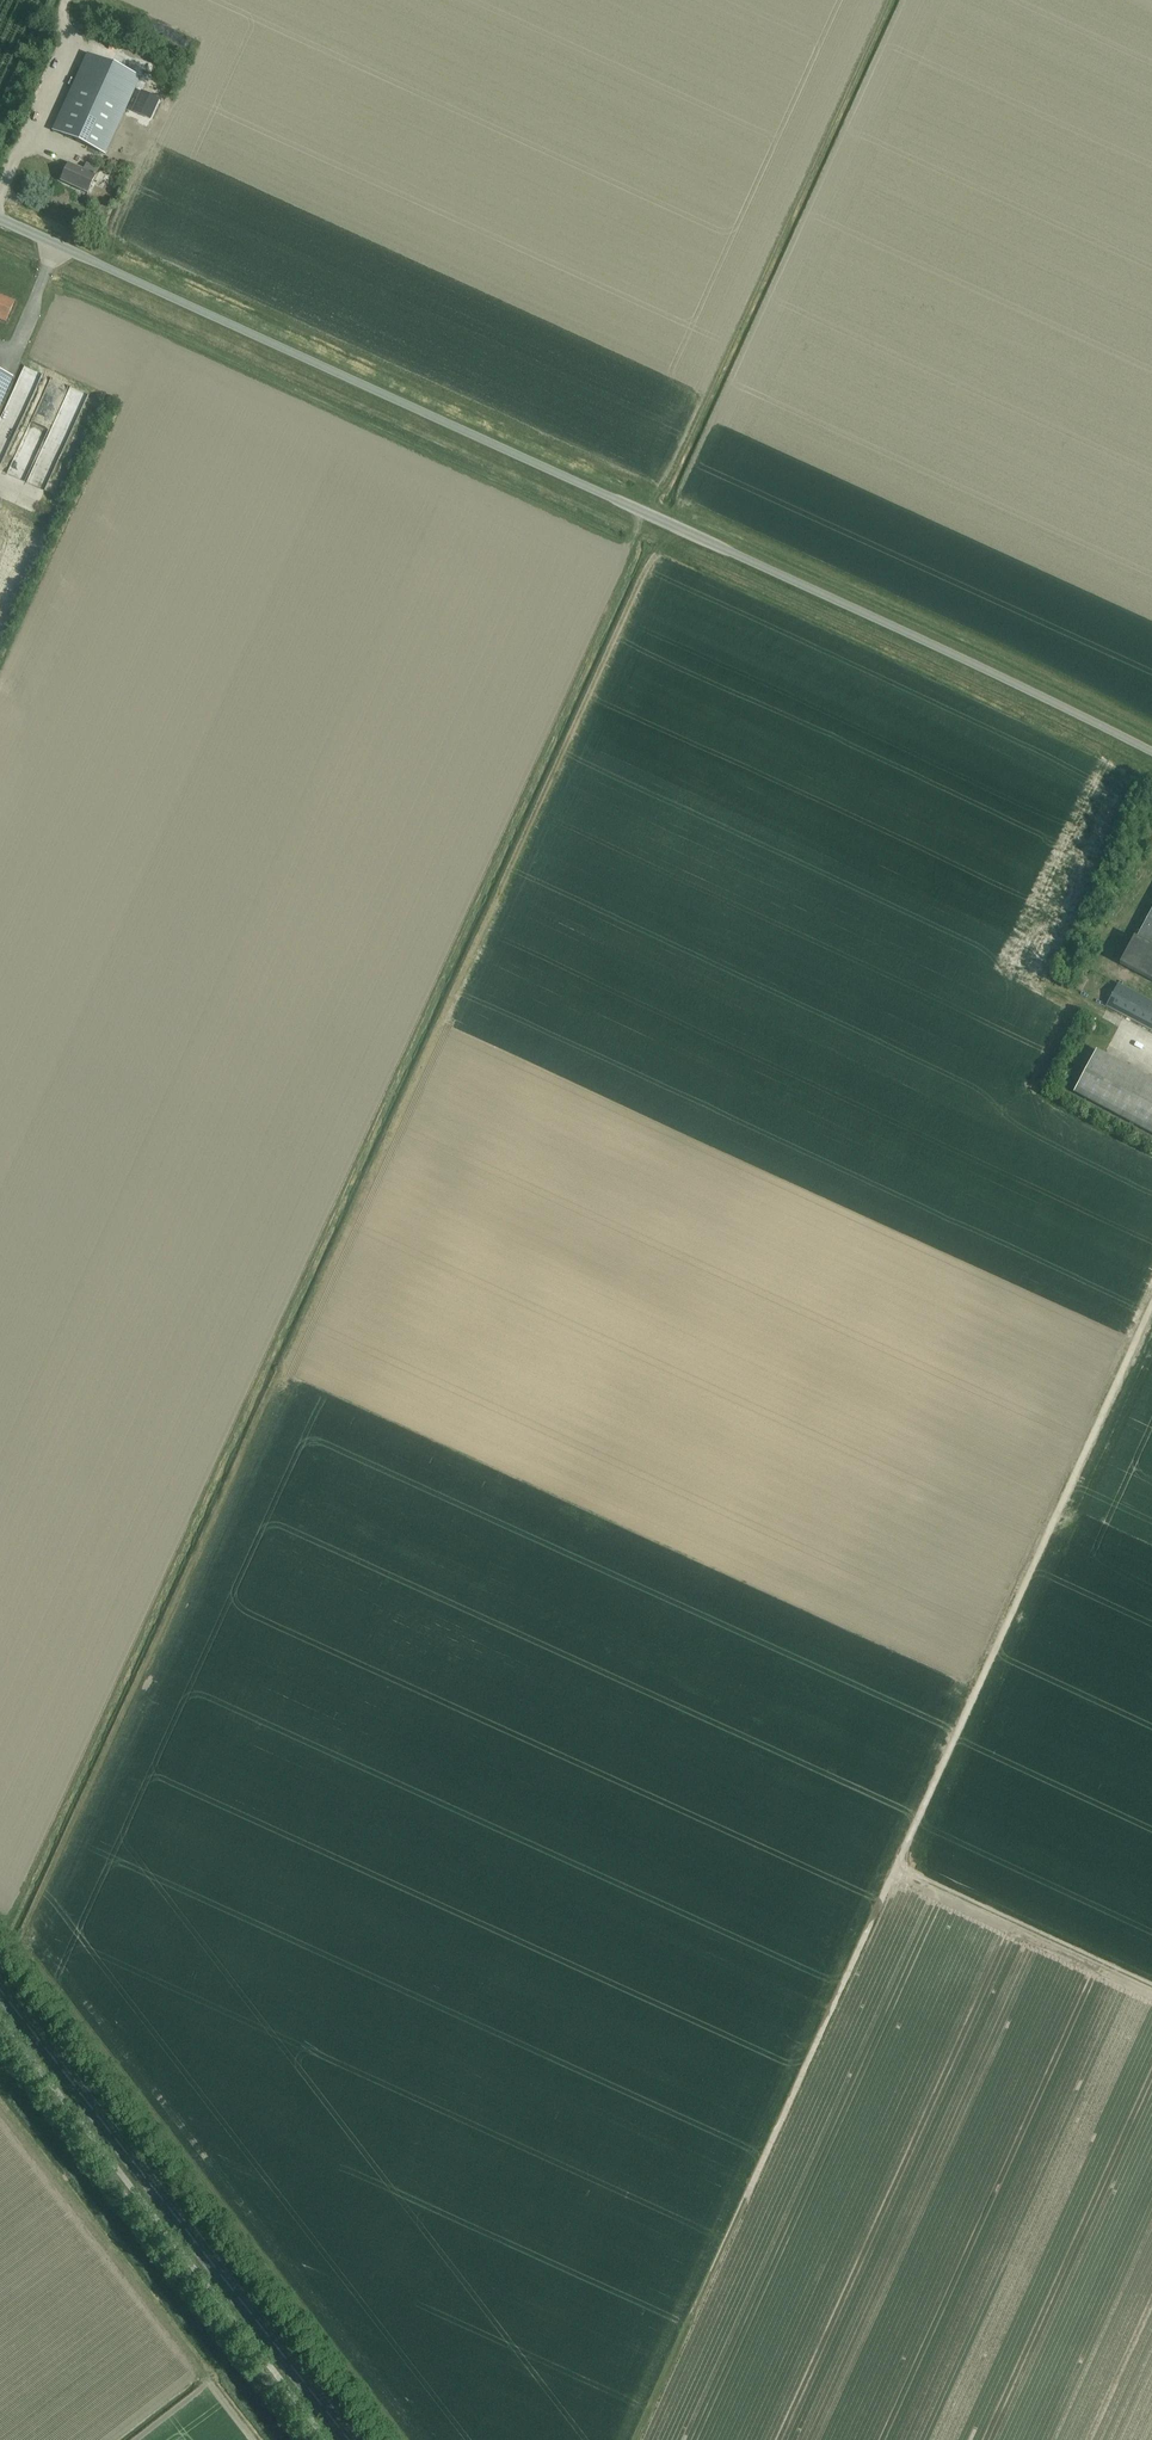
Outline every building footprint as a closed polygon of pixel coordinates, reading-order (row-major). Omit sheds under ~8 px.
[(105,154),(140,78),(87,54),(53,130),(105,154)] [(87,193),(98,169),(87,164),(84,170),(69,163),(61,181),(87,193)] [(14,302),(0,296),(0,319),(5,322),(14,302)] [(13,377),(0,372),(0,405),(13,377)] [(61,415),(66,405),(54,400),(49,410),(61,415)] [(78,400),(59,436),(71,443),(90,407),(78,400)] [(1136,939),(1151,947),(1151,907),(1136,939)] [(1136,939),(1133,937),(1119,964),(1151,981),(1151,947),(1136,939)] [(1118,984),(1106,1007),(1151,1031),(1151,1002),(1118,984)] [(1073,1092),(1151,1134),(1151,1080),(1095,1049),(1073,1092)] [(918,1875),(914,1879),(924,1886),(927,1882),(918,1875)] [(887,1896),(892,1898),(898,1887),(893,1885),(887,1896)]
